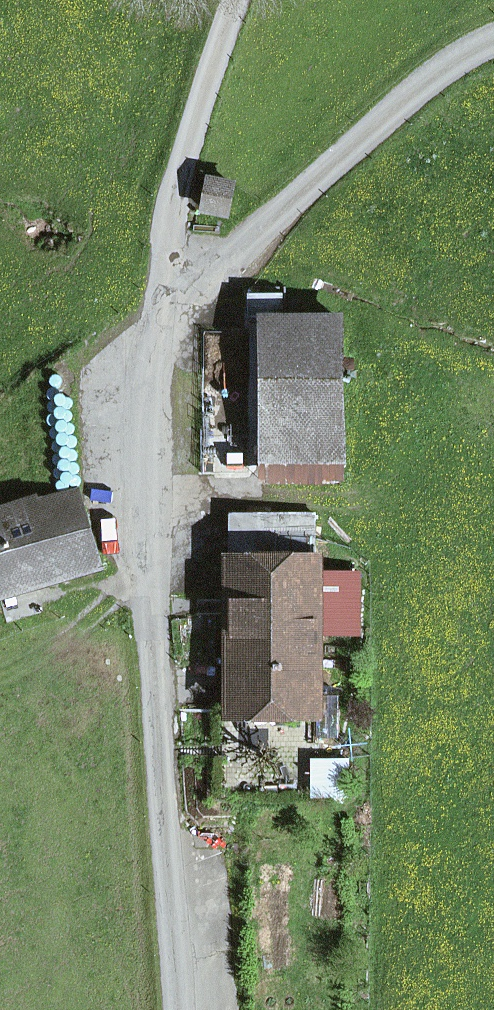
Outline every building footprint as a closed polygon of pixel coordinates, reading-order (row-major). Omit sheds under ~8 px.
[(208,180),(203,210),(226,214),(231,183),(208,180)] [(283,319),(284,294),(249,294),(248,318),(283,319)] [(342,458),(342,321),(269,320),(269,459),(342,458)] [(100,565),(77,493),(0,513),(0,596),(100,565)] [(231,514),(231,563),(314,562),(315,514),(231,514)] [(231,563),(229,713),(313,713),(314,631),(354,631),(355,577),(314,577),(314,562),(231,563)]
